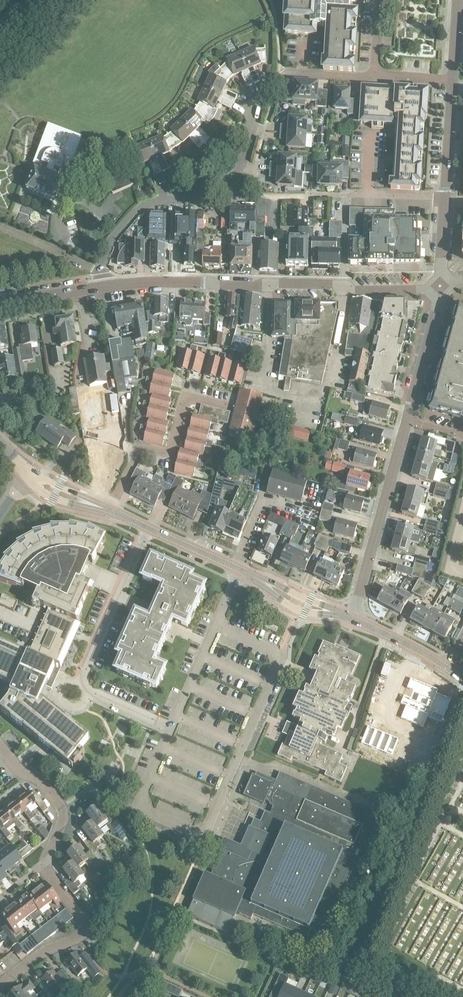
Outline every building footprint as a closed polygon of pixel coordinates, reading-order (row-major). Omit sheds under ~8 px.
[(310,5),(285,3),(285,11),(285,18),(291,19),(309,20),(310,5)] [(335,12),(334,26),(351,27),(351,21),(357,22),(357,13),(335,12)] [(290,24),(286,24),(285,33),(300,34),(300,33),(308,34),(309,20),(291,19),(290,24)] [(351,27),(334,26),(333,41),(356,42),(357,35),(356,35),(356,34),(350,34),(351,27)] [(333,41),(332,56),(349,57),(349,50),(355,51),(355,50),(356,50),(356,42),(333,41)] [(255,49),(254,48),(241,54),(254,84),(261,81),(256,69),(254,70),(253,67),(261,64),(266,63),(265,49),(255,49)] [(241,54),(227,60),(219,67),(230,79),(234,76),(242,72),(243,75),(242,75),(247,87),(254,84),(241,54)] [(349,57),(332,56),(331,70),(338,71),(354,72),(355,63),(349,62),(349,57)] [(211,75),(204,88),(234,103),(238,96),(226,91),(225,92),(223,91),(227,83),(230,79),(219,67),(211,75)] [(287,97),(287,101),(293,102),(293,106),(305,107),(305,101),(306,83),(305,83),(295,82),(294,89),(288,89),(287,97)] [(306,83),(305,101),(316,102),(316,107),(326,108),(327,92),(317,91),(318,84),(306,83)] [(200,103),(197,107),(213,119),(217,111),(214,109),(218,101),(220,102),(220,104),(231,110),(234,103),(204,88),(198,102),(200,103)] [(362,104),(362,106),(379,107),(380,92),(375,92),(375,89),(371,89),(371,88),(364,88),(363,88),(362,104)] [(385,92),(380,92),(379,107),(396,108),(397,90),(390,89),(390,90),(385,90),(385,92)] [(350,100),(350,103),(349,103),(350,91),(336,90),(335,109),(348,110),(348,115),(354,116),(355,116),(355,115),(355,114),(356,100),(350,100)] [(397,90),(396,108),(413,109),(414,94),(409,94),(409,91),(408,91),(397,90)] [(419,94),(414,94),(413,109),(427,110),(429,94),(428,94),(428,92),(419,92),(419,94)] [(379,107),(362,106),(362,110),(378,111),(396,112),(395,125),(395,131),(400,132),(401,118),(425,119),(427,119),(427,110),(413,109),(396,108),(379,107)] [(192,110),(181,120),(205,144),(210,139),(201,130),(200,131),(198,129),(204,123),(207,126),(213,119),(197,107),(194,112),(192,110)] [(355,116),(354,116),(354,122),(361,122),(361,123),(372,124),(372,129),(377,129),(378,111),(362,110),(361,114),(355,114),(355,115),(355,116)] [(378,111),(377,129),(384,130),(384,124),(395,125),(396,112),(378,111)] [(401,118),(400,132),(419,133),(420,127),(424,127),(425,119),(401,118)] [(281,126),(281,133),(306,135),(307,120),(290,119),(289,127),(281,126)] [(181,120),(171,130),(166,133),(176,147),(182,143),(183,143),(189,137),(191,139),(190,140),(199,149),(205,144),(181,120)] [(42,164),(61,171),(66,173),(80,138),(51,127),(37,162),(42,164)] [(238,127),(234,133),(241,137),(245,132),(238,127)] [(400,132),(399,146),(423,148),(423,147),(423,140),(423,139),(419,139),(419,133),(400,132)] [(162,136),(149,142),(162,172),(169,169),(164,158),(163,158),(161,156),(169,152),(169,151),(176,147),(166,133),(162,136)] [(281,133),(280,140),(288,141),(288,149),(305,150),(306,135),(281,133)] [(135,148),(136,150),(131,151),(134,166),(142,164),(150,160),(152,163),(150,164),(155,175),(162,172),(149,142),(135,148)] [(399,146),(398,161),(417,162),(418,155),(420,155),(422,156),(422,155),(423,148),(399,146)] [(297,158),(296,157),(280,156),(279,164),(271,164),(270,171),(296,173),(297,158)] [(417,162),(398,161),(397,175),(421,176),(422,169),(421,169),(421,168),(417,167),(417,162)] [(330,165),(329,186),(342,186),(342,179),(349,180),(349,163),(331,162),(330,165)] [(42,164),(40,170),(59,177),(61,171),(42,164)] [(312,173),(312,179),(319,179),(319,186),(329,186),(330,165),(320,165),(320,166),(313,166),(312,173)] [(40,170),(35,168),(27,190),(55,201),(64,179),(59,177),(40,170)] [(270,171),(270,178),(278,178),(277,186),(294,187),(296,173),(270,171)] [(128,173),(105,182),(113,194),(123,190),(133,185),(134,185),(131,172),(128,173)] [(396,183),(391,183),(391,189),(415,191),(416,190),(415,190),(416,184),(420,184),(421,184),(421,176),(397,175),(396,183)] [(255,224),(255,236),(265,237),(265,217),(266,207),(266,204),(266,201),(256,201),(256,204),(256,208),(256,210),(256,217),(255,224)] [(292,210),(292,218),(294,218),(293,228),(299,228),(309,228),(313,228),(314,220),(308,220),(308,208),(294,208),(294,210),(292,210)] [(256,210),(231,209),(230,224),(255,224),(256,217),(256,210)] [(364,227),(364,230),(364,240),(350,240),(349,263),(364,263),(364,262),(367,262),(367,264),(394,265),(394,262),(420,262),(421,233),(418,233),(418,219),(396,219),(388,219),(380,219),(372,219),(364,218),(356,218),(356,210),(350,210),(350,227),(364,227)] [(147,229),(146,238),(147,238),(152,238),(152,246),(158,246),(166,246),(166,239),(167,216),(148,215),(147,228),(147,229)] [(169,236),(169,251),(172,252),(172,245),(180,245),(180,243),(189,243),(189,251),(184,251),(184,254),(184,266),(194,266),(195,253),(196,253),(197,253),(197,241),(195,241),(196,216),(185,216),(185,219),(181,219),(181,217),(170,217),(170,236),(169,236)] [(225,216),(198,216),(198,231),(205,231),(225,231),(225,216)] [(312,252),(312,265),(320,265),(328,266),(328,252),(334,252),(334,244),(342,245),(342,223),(330,223),(330,238),(313,238),(313,239),(312,252)] [(299,228),(299,237),(287,237),(286,266),(308,266),(309,239),(313,239),(313,238),(313,230),(309,230),(309,228),(299,228)] [(120,252),(121,252),(119,258),(118,264),(126,265),(126,267),(138,268),(138,265),(144,265),(144,251),(145,238),(138,236),(138,242),(135,242),(134,241),(130,243),(127,245),(120,245),(120,252)] [(328,252),(328,266),(334,266),(334,268),(339,268),(340,266),(341,253),(342,252),(342,245),(334,244),(334,252),(328,252)] [(279,246),(260,245),(259,271),(278,272),(279,246)] [(152,246),(151,268),(165,268),(166,246),(158,246),(152,246)] [(203,253),(203,267),(213,267),(214,268),(219,268),(220,267),(221,267),(221,265),(226,266),(226,258),(221,258),(221,257),(222,247),(213,247),(213,253),(208,253),(203,253)] [(232,256),(232,268),(251,268),(251,249),(232,249),(232,256)] [(227,296),(226,318),(231,319),(228,329),(236,331),(238,320),(240,315),(242,305),(244,297),(227,296)] [(240,315),(237,326),(258,329),(262,297),(245,296),(243,315),(240,315)] [(152,308),(152,317),(154,317),(154,322),(157,322),(160,322),(160,323),(168,324),(169,317),(168,317),(168,301),(166,299),(162,299),(160,301),(155,301),(154,308),(152,308)] [(381,303),(354,299),(349,325),(350,325),(344,356),(355,358),(349,382),(349,383),(347,393),(362,396),(381,303)] [(381,303),(362,396),(366,397),(367,393),(388,397),(388,394),(393,395),(398,374),(397,373),(398,366),(396,365),(397,363),(400,364),(402,356),(399,355),(399,353),(401,354),(403,344),(404,344),(408,325),(405,324),(404,322),(408,322),(408,301),(383,301),(381,303)] [(146,323),(142,302),(128,305),(130,318),(131,318),(133,326),(136,343),(136,346),(147,345),(147,343),(147,341),(148,334),(146,323)] [(181,311),(175,311),(174,323),(185,324),(185,326),(190,327),(192,325),(192,319),(194,303),(182,302),(181,311)] [(194,303),(192,319),(204,320),(204,325),(210,326),(211,314),(205,313),(206,304),(194,303)] [(290,337),(291,304),(291,303),(272,303),(272,316),(273,316),(273,337),(285,337),(290,337)] [(285,337),(281,365),(279,377),(322,384),(338,311),(339,311),(339,303),(320,303),(320,304),(295,303),(295,304),(291,304),(290,337),(285,337)] [(128,305),(114,307),(118,329),(133,326),(131,318),(130,318),(128,305)] [(430,410),(462,418),(462,307),(458,306),(457,311),(456,314),(455,319),(454,323),(455,323),(452,331),(451,333),(449,341),(448,343),(446,352),(445,356),(446,356),(444,364),(443,364),(442,365),(440,374),(439,376),(437,385),(436,389),(437,389),(435,397),(434,397),(433,401),(432,405),(430,410)] [(74,319),(57,321),(58,329),(54,330),(55,336),(59,335),(61,346),(77,343),(74,327),(75,326),(74,319)] [(148,322),(148,323),(146,323),(148,334),(156,335),(157,334),(157,333),(157,322),(154,322),(148,322)] [(0,328),(0,353),(7,352),(6,347),(8,347),(5,327),(0,328)] [(22,345),(19,346),(20,348),(22,361),(22,362),(23,362),(34,360),(32,345),(38,344),(35,328),(28,329),(23,330),(23,336),(21,336),(22,345)] [(223,335),(214,334),(213,346),(221,347),(223,335)] [(231,349),(231,350),(249,355),(254,339),(235,334),(231,349)] [(131,340),(110,343),(116,381),(118,395),(119,395),(127,394),(125,380),(137,378),(131,340)] [(147,343),(147,345),(146,354),(155,355),(156,344),(147,343)] [(191,346),(190,352),(181,350),(176,369),(188,372),(195,347),(191,346)] [(198,347),(195,347),(188,372),(200,375),(205,356),(196,354),(198,347)] [(20,348),(13,349),(13,350),(14,356),(14,357),(15,362),(16,362),(22,361),(20,348)] [(65,364),(62,348),(52,350),(54,366),(65,364)] [(209,357),(210,357),(205,376),(217,379),(221,360),(223,354),(220,353),(219,355),(210,353),(209,357)] [(223,354),(221,360),(217,379),(228,382),(233,363),(224,361),(226,355),(223,354)] [(14,356),(0,359),(0,372),(1,380),(2,380),(16,378),(18,378),(15,362),(14,357),(14,356)] [(86,361),(91,385),(108,382),(106,373),(110,372),(109,365),(105,366),(103,358),(86,361)] [(233,363),(228,382),(240,385),(245,366),(246,360),(243,359),(241,365),(233,363)] [(22,361),(16,362),(17,373),(18,373),(19,378),(25,378),(24,369),(23,362),(22,362),(22,361)] [(147,378),(147,380),(172,387),(175,375),(156,370),(153,379),(147,378)] [(19,392),(16,378),(2,380),(4,394),(19,392)] [(172,387),(147,380),(146,384),(152,385),(150,394),(152,395),(153,394),(169,398),(172,387)] [(84,402),(89,425),(102,423),(98,398),(104,397),(105,402),(119,399),(117,388),(116,388),(110,389),(87,393),(89,401),(84,402)] [(236,404),(260,411),(264,396),(240,390),(236,404)] [(345,392),(343,398),(346,399),(351,401),(353,394),(347,393),(345,392)] [(153,394),(152,395),(150,403),(144,402),(143,404),(169,411),(172,399),(169,398),(153,394)] [(353,394),(351,401),(364,404),(366,397),(362,396),(353,394)] [(366,409),(364,414),(387,421),(390,409),(367,402),(365,409),(366,409)] [(72,404),(68,405),(69,416),(80,414),(79,404),(78,403),(72,404)] [(169,411),(143,404),(143,408),(149,409),(146,419),(149,419),(149,418),(166,422),(169,411)] [(229,431),(245,435),(253,437),(260,411),(236,404),(229,431)] [(201,405),(199,417),(204,418),(207,407),(201,405)] [(207,407),(204,418),(210,420),(213,408),(207,407)] [(219,410),(213,408),(210,420),(212,420),(216,421),(219,410)] [(225,411),(219,410),(216,421),(218,422),(222,423),(225,411)] [(231,413),(225,411),(222,423),(228,424),(231,413)] [(193,415),(190,427),(209,432),(211,423),(217,425),(218,422),(216,421),(210,420),(204,418),(199,417),(193,415)] [(346,417),(344,423),(344,424),(357,427),(359,420),(357,420),(347,417),(346,417)] [(149,418),(149,419),(147,427),(141,426),(140,428),(166,435),(169,423),(166,422),(149,418)] [(65,432),(46,419),(37,432),(58,448),(63,441),(69,446),(76,436),(67,429),(65,432)] [(190,427),(187,439),(212,445),(213,442),(207,441),(209,432),(190,427)] [(289,427),(287,437),(300,440),(307,442),(310,432),(302,430),(289,427)] [(358,427),(355,436),(360,440),(379,445),(380,444),(382,444),(383,439),(382,437),(383,432),(369,428),(366,427),(364,427),(364,429),(358,427)] [(166,435),(140,428),(140,432),(146,433),(143,442),(163,447),(166,435)] [(187,439),(184,450),(184,451),(199,455),(203,456),(206,447),(212,448),(212,445),(187,439)] [(340,440),(338,450),(348,452),(350,443),(340,440)] [(423,440),(419,452),(434,456),(437,444),(423,440)] [(106,452),(97,472),(110,478),(119,457),(117,456),(121,448),(104,441),(100,449),(106,452)] [(447,441),(445,447),(445,448),(447,448),(446,452),(453,454),(456,444),(454,443),(447,441)] [(180,449),(177,461),(202,467),(203,464),(197,463),(199,455),(184,451),(184,450),(180,449)] [(353,449),(349,462),(373,469),(377,455),(353,449)] [(419,452),(416,465),(430,469),(434,456),(419,452)] [(141,459),(139,463),(146,467),(150,456),(144,456),(141,459)] [(202,467),(177,461),(174,473),(193,478),(196,469),(202,471),(202,467)] [(332,471),(334,463),(327,461),(325,469),(332,471)] [(334,463),(332,471),(332,472),(344,475),(346,466),(334,463)] [(456,465),(450,463),(449,466),(445,465),(443,472),(454,475),(456,465)] [(430,469),(416,465),(412,478),(433,483),(437,471),(430,469)] [(136,469),(130,481),(136,484),(134,487),(131,495),(143,500),(152,483),(153,481),(146,478),(145,477),(146,474),(136,469)] [(307,481),(274,472),(268,493),(301,503),(307,481)] [(346,486),(345,491),(355,494),(356,489),(367,492),(371,479),(347,472),(345,479),(349,480),(347,486),(346,486)] [(334,474),(332,481),(341,484),(344,478),(334,474)] [(157,486),(152,483),(143,500),(154,506),(159,496),(165,499),(169,492),(171,487),(176,478),(173,476),(168,485),(162,481),(160,485),(158,484),(157,486)] [(171,487),(169,492),(175,496),(174,499),(169,507),(181,513),(190,494),(181,489),(184,482),(176,478),(171,487)] [(214,488),(212,496),(212,497),(220,499),(225,480),(217,478),(214,488)] [(437,483),(436,484),(435,489),(449,493),(451,487),(439,483),(437,483)] [(242,484),(240,488),(252,494),(254,487),(242,484)] [(409,489),(406,501),(420,505),(420,506),(426,507),(430,494),(409,489)] [(435,489),(433,496),(447,500),(449,493),(435,489)] [(190,494),(181,513),(193,519),(199,506),(209,510),(212,497),(212,496),(203,491),(201,496),(192,491),(191,494),(190,494)] [(364,501),(347,497),(341,495),(338,508),(344,510),(361,514),(364,501)] [(420,505),(406,501),(402,514),(417,518),(420,506),(420,505)] [(324,503),(322,510),(333,513),(335,506),(324,503)] [(229,514),(218,509),(210,527),(223,533),(226,528),(225,528),(231,515),(229,514)] [(333,513),(322,510),(319,520),(330,523),(333,513)] [(226,528),(223,533),(235,539),(238,533),(241,534),(246,522),(231,515),(225,528),(226,528)] [(293,523),(286,520),(280,535),(286,537),(293,523)] [(358,526),(338,520),(334,534),(354,539),(358,526)] [(439,530),(440,523),(427,520),(425,527),(438,531),(439,530)] [(299,526),(293,523),(286,537),(293,541),(299,526)] [(447,525),(440,523),(439,530),(445,532),(447,525)] [(396,537),(410,541),(413,529),(399,525),(396,537)] [(438,531),(425,527),(423,533),(436,537),(437,537),(437,536),(438,531)] [(21,551),(19,549),(12,556),(14,558),(10,564),(7,562),(1,571),(2,572),(2,571),(4,573),(4,574),(2,580),(0,580),(0,581),(24,589),(25,585),(39,591),(33,604),(34,605),(35,603),(44,607),(43,610),(48,612),(74,624),(75,622),(76,623),(76,622),(75,621),(91,586),(92,587),(92,586),(78,580),(88,561),(92,563),(105,539),(96,534),(95,535),(94,538),(87,536),(88,533),(78,530),(77,531),(78,531),(77,533),(70,533),(70,530),(59,530),(59,531),(60,531),(60,533),(52,535),(51,532),(40,537),(41,538),(42,540),(36,541),(34,538),(33,539),(25,543),(26,544),(27,546),(21,551)] [(436,537),(433,548),(442,551),(447,532),(445,532),(439,530),(438,531),(437,536),(437,537),(436,537)] [(320,550),(326,538),(319,535),(314,546),(316,547),(315,548),(320,550)] [(273,536),(271,539),(265,537),(259,551),(271,557),(280,539),(273,536)] [(410,541),(396,537),(392,551),(406,555),(406,554),(415,557),(416,551),(408,548),(410,541)] [(332,540),(326,538),(320,550),(326,553),(332,540)] [(341,545),(339,553),(349,556),(352,546),(342,544),(341,545)] [(302,546),(298,553),(292,566),(305,572),(311,558),(304,555),(307,549),(302,547),(302,546)] [(287,548),(281,561),(292,566),(298,553),(287,548)] [(417,556),(415,562),(429,566),(430,560),(417,556)] [(160,563),(152,559),(146,574),(167,583),(173,568),(165,565),(164,568),(161,567),(159,566),(160,563)] [(333,566),(321,561),(314,576),(326,582),(333,566)] [(415,562),(413,570),(427,573),(427,571),(429,566),(415,562)] [(334,563),(333,566),(326,582),(331,584),(331,585),(336,588),(337,586),(338,587),(341,581),(344,574),(345,572),(338,569),(340,566),(334,563)] [(180,571),(173,568),(167,583),(187,592),(192,581),(191,581),(193,577),(185,574),(183,577),(181,576),(178,574),(180,571)] [(413,570),(411,576),(419,579),(419,580),(425,582),(428,573),(427,573),(413,570)] [(428,573),(425,582),(431,585),(436,576),(428,573)] [(143,642),(134,662),(145,667),(163,675),(166,670),(157,666),(156,666),(154,665),(141,659),(149,640),(157,621),(171,627),(173,622),(174,622),(182,604),(187,592),(167,583),(146,574),(143,579),(152,583),(153,583),(154,583),(165,588),(179,594),(170,614),(156,608),(154,613),(148,610),(144,618),(151,621),(143,642)] [(344,574),(341,581),(351,584),(353,578),(344,574)] [(425,582),(419,580),(419,581),(412,593),(418,596),(425,582)] [(192,581),(187,592),(182,604),(196,609),(200,600),(197,599),(199,594),(202,595),(205,587),(192,581)] [(425,582),(418,596),(424,599),(431,587),(430,587),(431,585),(425,582)] [(395,587),(392,592),(385,589),(378,602),(390,609),(397,595),(400,590),(395,587)] [(161,597),(159,602),(156,608),(170,614),(179,594),(165,588),(161,597)] [(18,602),(3,595),(0,601),(0,605),(14,611),(18,602)] [(408,601),(397,595),(390,609),(401,615),(408,601)] [(451,600),(449,599),(448,598),(444,605),(448,608),(452,602),(455,596),(455,595),(454,596),(451,600)] [(448,608),(460,615),(462,609),(462,600),(457,597),(456,596),(455,596),(452,602),(448,608)] [(196,609),(182,604),(174,622),(187,628),(191,620),(193,615),(196,609)] [(411,621),(412,621),(411,624),(416,627),(418,624),(423,627),(430,614),(433,608),(428,605),(424,611),(418,607),(411,621)] [(430,614),(423,627),(434,633),(445,614),(433,608),(430,614)] [(48,612),(33,646),(29,655),(55,666),(74,624),(48,612)] [(456,620),(445,614),(434,633),(445,640),(452,626),(456,620)] [(133,622),(130,627),(127,635),(143,642),(151,621),(144,618),(136,615),(133,622)] [(157,621),(149,640),(163,646),(166,638),(168,633),(171,627),(157,621)] [(265,628),(273,631),(276,633),(278,628),(267,624),(265,628)] [(267,631),(265,636),(276,640),(278,635),(267,631)] [(125,649),(122,647),(118,655),(123,657),(134,662),(143,642),(127,635),(124,642),(127,644),(125,647),(125,649)] [(149,640),(141,659),(154,665),(158,657),(160,652),(163,646),(149,640)] [(283,745),(278,756),(291,761),(293,758),(326,773),(325,776),(341,783),(347,768),(340,764),(344,755),(321,746),(322,742),(325,743),(327,738),(324,737),(326,733),(335,737),(337,733),(336,732),(338,728),(342,730),(347,720),(349,715),(353,706),(347,704),(350,697),(352,698),(357,686),(345,681),(347,675),(351,677),(359,657),(335,646),(324,641),(318,654),(320,654),(318,659),(315,658),(309,671),(312,672),(312,671),(315,672),(317,673),(313,682),(310,689),(309,689),(309,688),(307,687),(305,691),(306,692),(304,696),(300,694),(293,709),(294,709),(297,711),(296,715),(295,714),(293,719),(295,720),(296,719),(301,722),(299,728),(287,723),(282,734),(288,736),(284,745),(283,745)] [(13,687),(41,698),(46,687),(51,689),(55,682),(49,679),(50,676),(55,667),(56,668),(56,667),(55,666),(29,655),(0,642),(0,681),(13,687)] [(123,657),(120,664),(116,672),(124,675),(126,672),(130,674),(131,675),(129,678),(139,682),(145,667),(134,662),(123,657)] [(145,667),(139,682),(144,684),(145,682),(145,681),(146,681),(148,682),(150,683),(149,686),(157,690),(161,682),(164,675),(163,675),(145,667)] [(412,675),(402,701),(407,703),(403,716),(426,724),(430,715),(444,720),(453,695),(439,690),(440,686),(412,675)] [(38,741),(68,766),(90,738),(41,698),(13,687),(8,698),(1,707),(0,708),(0,710),(38,741)] [(367,729),(361,746),(392,758),(399,741),(367,729)] [(402,771),(406,762),(400,759),(396,769),(402,771)] [(263,802),(266,803),(273,806),(273,807),(269,815),(264,812),(260,822),(259,821),(254,831),(253,831),(244,850),(228,842),(224,851),(231,855),(230,857),(222,854),(212,877),(205,874),(193,900),(194,900),(187,916),(227,933),(234,918),(235,918),(237,913),(251,919),(253,915),(307,938),(310,930),(316,932),(324,936),(358,858),(350,855),(349,854),(351,848),(352,846),(353,846),(368,812),(279,773),(275,782),(258,774),(256,778),(252,776),(244,796),(263,804),(263,802)] [(27,791),(15,800),(22,810),(32,823),(36,820),(26,807),(34,801),(43,813),(48,809),(34,791),(30,795),(27,791)] [(179,807),(186,812),(194,801),(187,796),(179,807)] [(15,800),(3,810),(10,820),(14,825),(18,830),(23,827),(14,816),(22,810),(15,800)] [(96,806),(86,814),(92,822),(97,828),(100,832),(107,827),(111,832),(115,830),(117,833),(121,838),(127,834),(109,811),(104,815),(103,816),(96,806)] [(0,812),(0,830),(7,839),(11,836),(7,831),(14,825),(10,820),(3,810),(0,812)] [(97,828),(92,822),(81,830),(89,840),(84,843),(90,851),(93,855),(97,852),(98,851),(99,850),(97,848),(100,846),(96,841),(103,836),(100,832),(97,828)] [(28,845),(18,853),(17,853),(21,858),(31,850),(28,845)] [(90,851),(84,856),(77,846),(67,854),(78,868),(84,863),(89,868),(92,865),(94,868),(97,866),(98,866),(100,864),(93,855),(90,851)] [(9,847),(0,854),(13,871),(17,868),(14,865),(19,861),(9,847)] [(97,852),(93,855),(100,864),(101,864),(102,866),(106,863),(97,852)] [(0,854),(0,871),(2,874),(7,871),(9,874),(13,871),(0,854)] [(78,868),(67,854),(66,854),(73,862),(63,870),(70,879),(65,884),(74,895),(79,890),(78,888),(81,886),(77,881),(83,876),(77,868),(78,868)] [(101,864),(100,864),(98,865),(98,866),(97,866),(99,868),(106,877),(110,876),(102,866),(101,864)] [(38,888),(36,890),(48,905),(52,901),(56,905),(60,902),(45,882),(38,888)] [(34,891),(28,896),(27,896),(38,909),(38,910),(39,912),(48,905),(36,890),(34,892),(34,891)] [(27,896),(28,896),(27,895),(24,897),(24,896),(17,901),(30,916),(38,910),(38,909),(27,896)] [(11,907),(9,908),(21,923),(27,918),(30,922),(33,920),(30,916),(17,901),(11,905),(11,907)] [(9,908),(7,910),(7,909),(0,914),(15,934),(19,930),(16,926),(21,923),(9,908)] [(66,909),(54,919),(57,923),(64,918),(68,923),(73,919),(66,909)] [(64,918),(57,923),(61,928),(68,923),(64,918)] [(45,925),(37,932),(41,936),(47,931),(51,936),(56,933),(49,924),(46,927),(45,925)] [(4,942),(10,951),(20,943),(6,926),(0,931),(0,945),(4,942)] [(47,931),(41,936),(44,941),(51,936),(47,931)] [(27,940),(23,943),(30,952),(34,949),(27,940)] [(77,953),(64,962),(69,969),(71,968),(78,977),(87,970),(93,978),(101,972),(89,957),(83,961),(80,957),(77,953)] [(0,970),(0,972),(5,977),(16,966),(10,960),(0,970)] [(56,976),(52,971),(42,979),(54,995),(64,987),(69,994),(76,988),(65,974),(58,979),(56,976)] [(286,987),(289,979),(280,975),(270,996),(292,996),(295,991),(286,987)] [(7,996),(8,996),(29,996),(27,995),(31,992),(31,993),(34,991),(36,989),(29,981),(21,987),(21,986),(7,996)] [(161,990),(176,996),(179,996),(182,990),(164,982),(161,990)] [(343,983),(340,989),(349,994),(352,987),(343,983)] [(329,992),(336,996),(340,989),(332,985),(329,992)]
